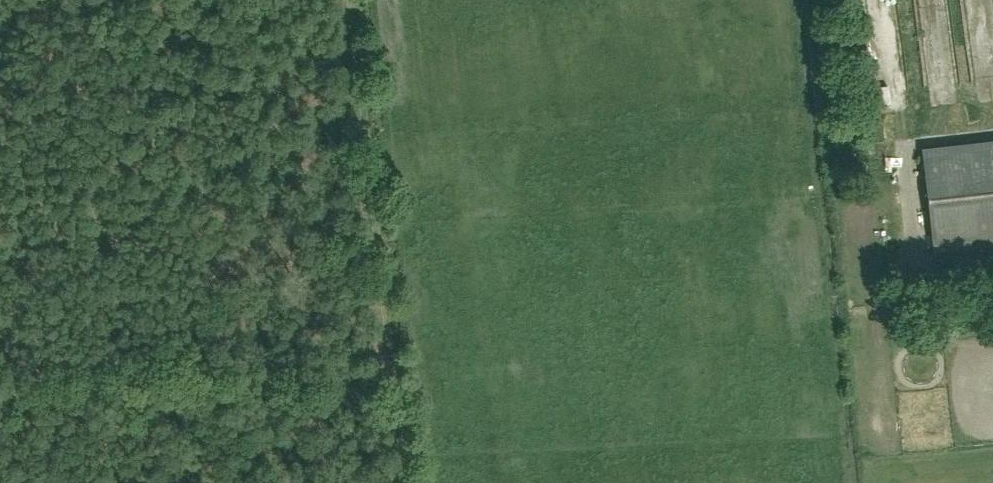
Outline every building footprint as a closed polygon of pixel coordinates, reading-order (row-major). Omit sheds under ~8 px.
[(983,82),(992,81),(992,0),(973,0),(983,82)] [(932,75),(954,75),(953,28),(931,28),(932,75)] [(883,69),(885,92),(912,90),(910,68),(883,69)] [(992,95),(992,83),(982,85),(983,96),(992,95)] [(962,98),(960,85),(934,90),(936,103),(962,98)] [(893,99),(894,111),(908,110),(908,98),(893,99)] [(992,247),(992,142),(921,150),(933,254),(992,247)]
